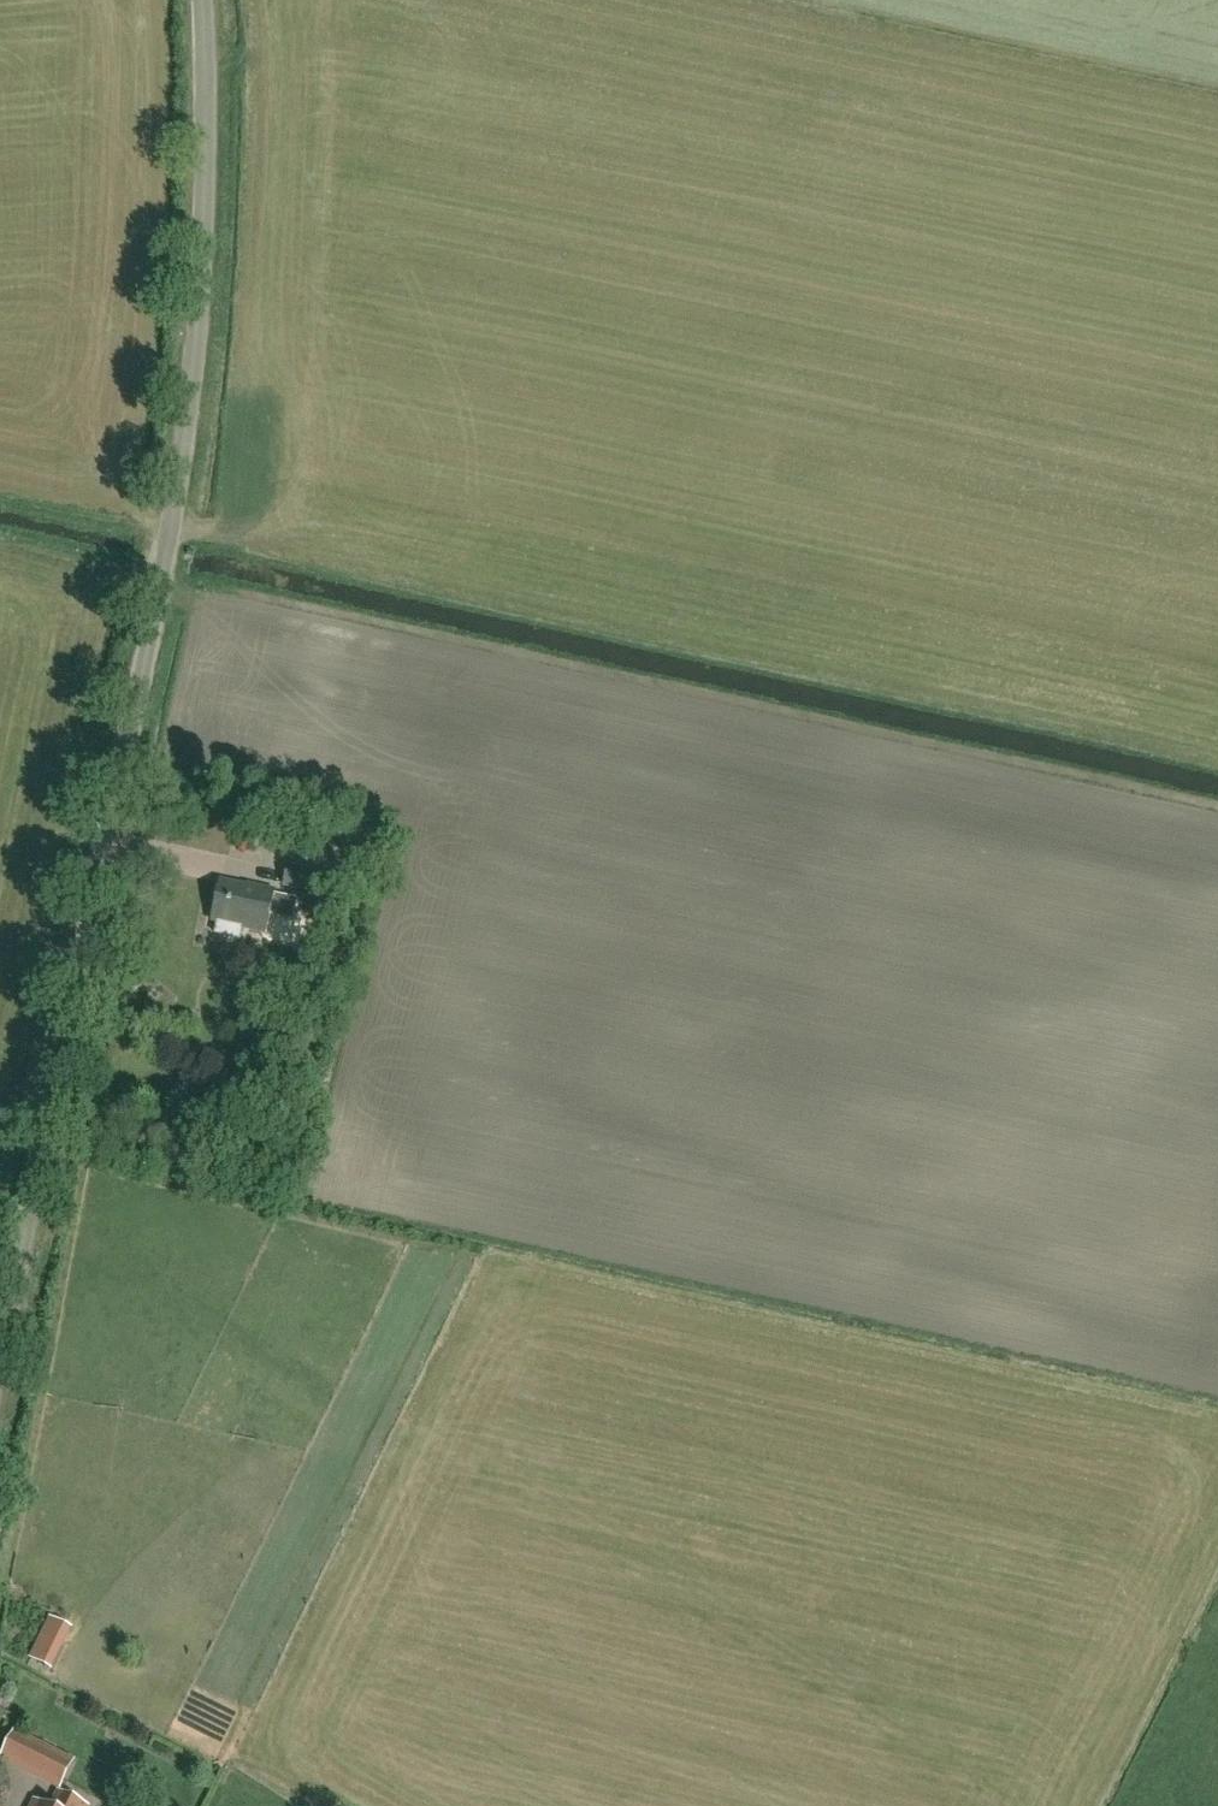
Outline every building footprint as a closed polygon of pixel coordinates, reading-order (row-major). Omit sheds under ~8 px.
[(322,897),(327,874),(288,866),(283,888),(322,897)] [(292,920),(295,902),(273,897),(274,892),(258,889),(258,892),(220,884),(213,923),(264,933),(268,915),(292,920)] [(68,1626),(51,1618),(31,1658),(48,1667),(68,1626)] [(24,1771),(58,1789),(71,1763),(37,1746),(14,1734),(0,1760),(24,1771)] [(81,1805),(66,1798),(62,1805),(81,1805)]
